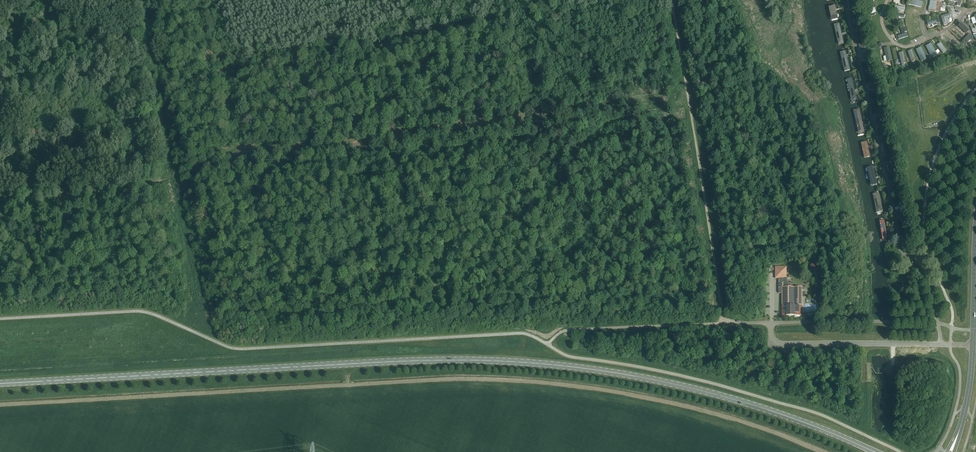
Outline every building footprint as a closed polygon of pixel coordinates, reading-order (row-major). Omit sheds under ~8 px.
[(928,10),(938,12),(938,11),(944,12),(945,9),(940,9),(941,3),(934,2),(934,0),(931,0),(930,0),(928,10)] [(835,6),(829,7),(832,22),(839,20),(835,6)] [(951,13),(941,16),(943,25),(947,24),(946,19),(952,17),(951,13)] [(938,24),(937,20),(928,23),(930,30),(935,28),(934,25),(938,24)] [(959,24),(968,29),(971,25),(962,20),(959,24)] [(840,23),(834,25),(838,45),(844,44),(840,23)] [(902,35),(897,36),(898,40),(908,37),(907,33),(905,27),(900,28),(902,35)] [(961,37),(964,33),(955,28),(953,31),(961,37)] [(945,38),(953,45),(956,42),(948,35),(945,38)] [(943,53),(946,51),(940,42),(937,45),(943,53)] [(932,58),(938,55),(931,43),(926,46),(932,58)] [(889,47),(884,48),(887,62),(892,60),(889,47)] [(922,62),(927,59),(921,47),(916,50),(922,62)] [(911,62),(916,61),(912,50),(908,51),(911,62)] [(844,72),(851,71),(846,51),(840,53),(844,72)] [(852,105),(858,104),(851,75),(845,77),(852,105)] [(864,132),(860,111),(856,112),(860,133),(864,132)] [(871,157),(867,142),(861,143),(865,158),(871,157)] [(884,212),(880,192),(873,194),(877,213),(884,212)] [(885,220),(879,221),(882,241),(888,239),(885,220)] [(786,316),(802,315),(802,287),(793,287),(788,281),(787,266),(775,266),(775,279),(778,279),(778,293),(782,293),(782,316),(786,316)]
